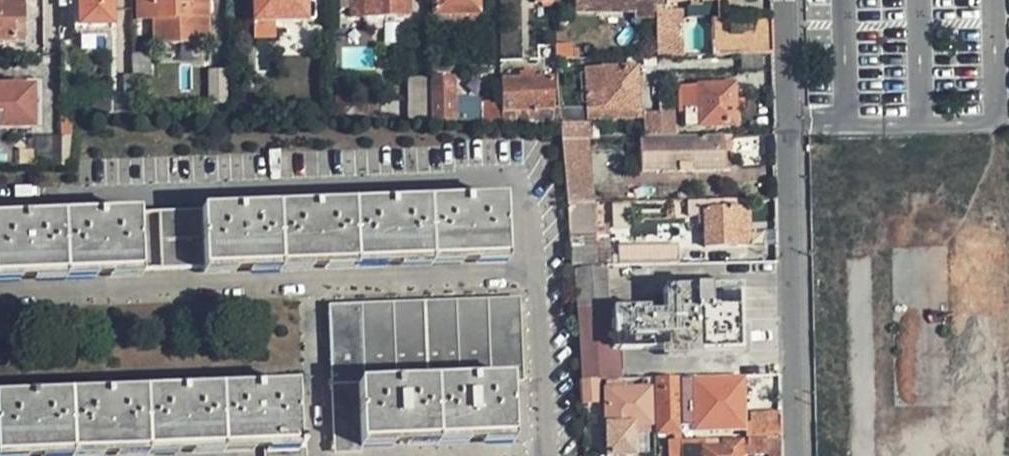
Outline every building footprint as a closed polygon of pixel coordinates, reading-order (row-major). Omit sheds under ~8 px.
[(21,1),(18,1),(18,0),(0,0),(0,43),(22,42),(21,1)] [(57,7),(67,7),(67,26),(111,26),(111,0),(57,0),(57,7)] [(193,0),(135,0),(136,21),(155,21),(169,21),(194,20),(193,0)] [(304,0),(251,0),(251,24),(271,24),(305,24),(304,0)] [(407,0),(351,0),(351,21),(408,19),(407,0)] [(478,0),(435,0),(436,14),(448,14),(449,28),(458,28),(458,34),(474,33),(473,12),(478,13),(478,0)] [(654,0),(575,0),(575,12),(635,11),(635,18),(654,18),(654,0)] [(676,26),(680,26),(679,13),(669,13),(668,10),(663,10),(664,5),(723,5),(723,0),(654,0),(654,18),(656,58),(676,58),(676,26)] [(770,56),(769,20),(711,22),(711,58),(770,56)] [(169,21),(155,21),(155,40),(169,40),(169,21)] [(270,38),(271,24),(251,24),(251,38),(270,38)] [(268,77),(269,45),(252,46),(253,78),(268,77)] [(573,60),(573,45),(557,45),(557,61),(573,60)] [(149,78),(149,56),(131,56),(132,78),(149,78)] [(559,122),(636,121),(634,70),(584,71),(585,110),(559,111),(559,122)] [(225,104),(224,73),(209,73),(209,104),(225,104)] [(432,114),(431,78),(408,79),(409,114),(432,114)] [(463,99),(455,99),(454,78),(432,79),(434,121),(455,121),(464,121),(463,99)] [(555,112),(554,80),(501,82),(501,101),(501,114),(518,113),(518,125),(535,125),(534,113),(555,112)] [(683,128),(733,127),(731,85),(676,87),(677,112),(684,112),(683,128)] [(31,130),(32,86),(0,87),(0,130),(31,130)] [(132,115),(132,94),(91,95),(90,114),(132,115)] [(482,124),(501,125),(501,114),(501,101),(482,102),(482,124)] [(518,113),(501,114),(501,125),(518,125),(518,113)] [(641,140),(657,139),(657,121),(657,113),(640,113),(641,140)] [(672,139),(672,121),(657,121),(657,139),(672,139)] [(561,142),(590,141),(589,126),(559,127),(561,142)] [(725,137),(672,139),(657,139),(641,140),(640,140),(641,173),(665,172),(665,175),(724,173),(725,150),(725,137)] [(590,141),(561,142),(563,155),(565,169),(569,206),(592,205),(592,203),(591,170),(590,154),(595,154),(595,140),(590,141)] [(737,246),(736,211),(733,211),(732,201),(708,202),(686,203),(686,215),(701,215),(702,232),(702,249),(737,248),(737,246)] [(736,211),(737,246),(747,246),(747,201),(732,201),(733,211),(736,211)] [(504,205),(200,214),(200,215),(136,216),(0,220),(0,278),(505,264),(504,205)] [(570,235),(596,235),(596,205),(592,205),(569,206),(570,235)] [(598,269),(596,235),(570,235),(572,269),(576,270),(598,269)] [(676,258),(676,246),(618,247),(618,259),(676,258)] [(614,376),(609,269),(598,269),(576,270),(583,378),(614,376)] [(616,355),(664,352),(664,359),(740,355),(738,291),(661,294),(662,319),(644,320),(644,314),(614,315),(616,355)] [(505,386),(517,386),(516,312),(324,318),(329,455),(355,455),(355,448),(506,444),(505,386)] [(696,433),(744,431),(743,382),(698,383),(698,379),(679,380),(679,391),(695,391),(696,405),(696,419),(696,433)] [(680,416),(679,391),(679,380),(658,380),(657,437),(680,437),(680,416)] [(598,403),(597,383),(583,383),(579,383),(580,405),(598,403)] [(263,448),(264,455),(303,455),(303,442),(295,442),(293,388),(0,399),(0,455),(26,455),(263,448)] [(695,391),(679,391),(680,416),(692,416),(691,405),(696,405),(695,391)] [(651,428),(650,393),(605,395),(606,429),(633,429),(651,428)] [(780,440),(779,419),(753,421),(753,441),(780,440)] [(606,429),(607,455),(634,455),(633,429),(606,429)] [(780,440),(753,441),(747,441),(748,455),(758,455),(767,455),(781,455),(780,440)] [(740,445),(721,446),(721,449),(696,450),(696,454),(680,454),(680,455),(740,455),(740,445)]
